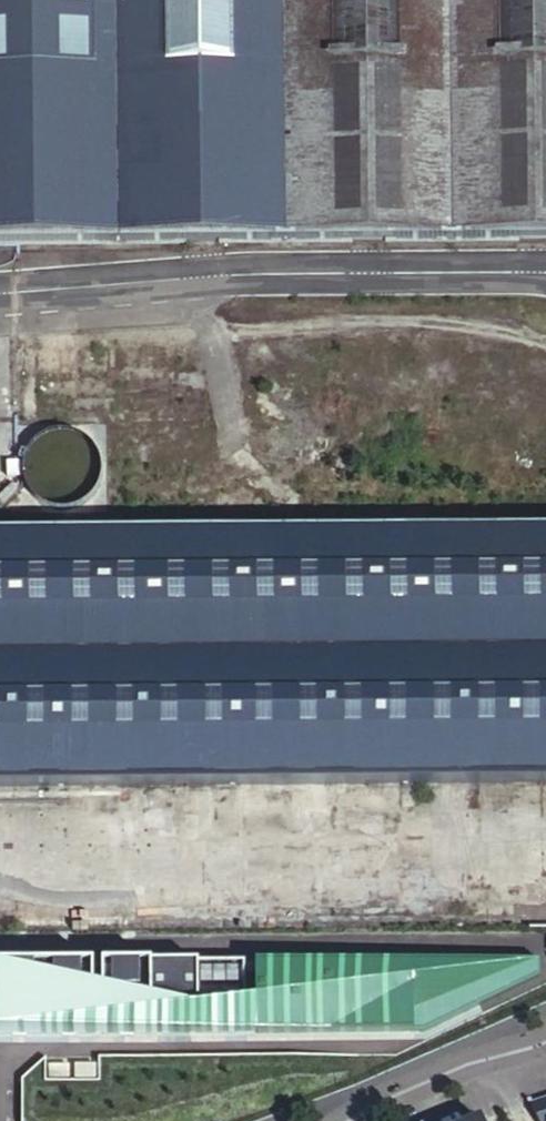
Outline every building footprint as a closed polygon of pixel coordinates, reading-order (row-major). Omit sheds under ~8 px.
[(40,241),(474,234),(545,233),(545,0),(0,0),(0,242),(40,241)] [(308,535),(0,540),(0,790),(545,781),(545,531),(308,535)] [(0,966),(0,1035),(423,1032),(541,981),(541,962),(0,966)] [(532,1106),(540,1120),(545,1120),(545,1101),(532,1106)]
